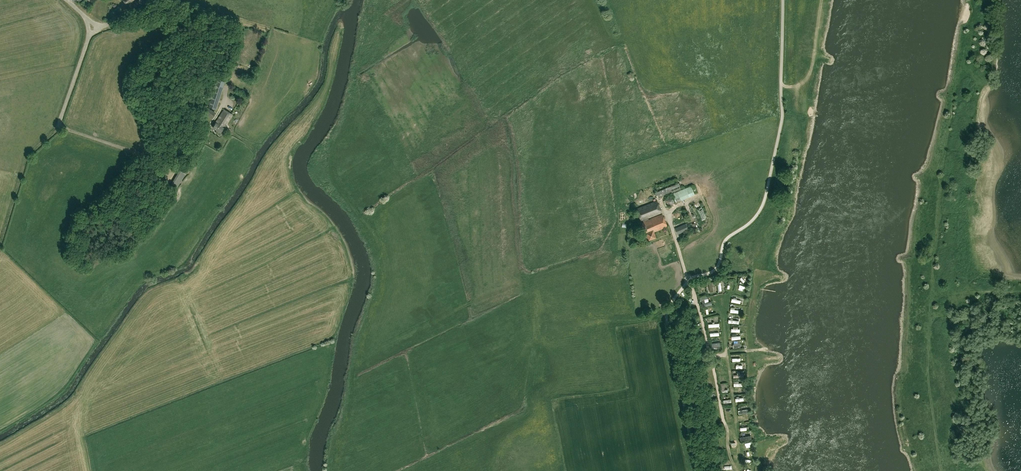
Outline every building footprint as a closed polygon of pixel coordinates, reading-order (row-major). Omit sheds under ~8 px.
[(218,75),(208,107),(216,109),(226,78),(227,74),(220,72),(218,75)] [(223,127),(224,128),(226,124),(232,114),(224,109),(213,127),(221,132),(223,127)] [(55,134),(61,128),(59,125),(53,132),(55,134)] [(176,190),(185,174),(179,170),(169,186),(176,190)] [(678,183),(655,193),(657,199),(681,189),(678,183)] [(691,186),(672,193),(676,202),(694,194),(691,186)] [(648,218),(662,213),(657,201),(637,209),(641,221),(643,220),(648,218)] [(662,214),(642,222),(649,240),(656,237),(654,232),(668,226),(662,214)] [(686,223),(675,228),(678,234),(689,230),(686,223)] [(749,255),(752,245),(744,243),(743,247),(745,248),(744,251),(742,250),(741,253),(749,255)] [(730,250),(734,253),(739,248),(736,245),(730,250)] [(728,324),(737,325),(737,322),(734,321),(734,319),(732,319),(733,315),(728,315),(728,324)]
